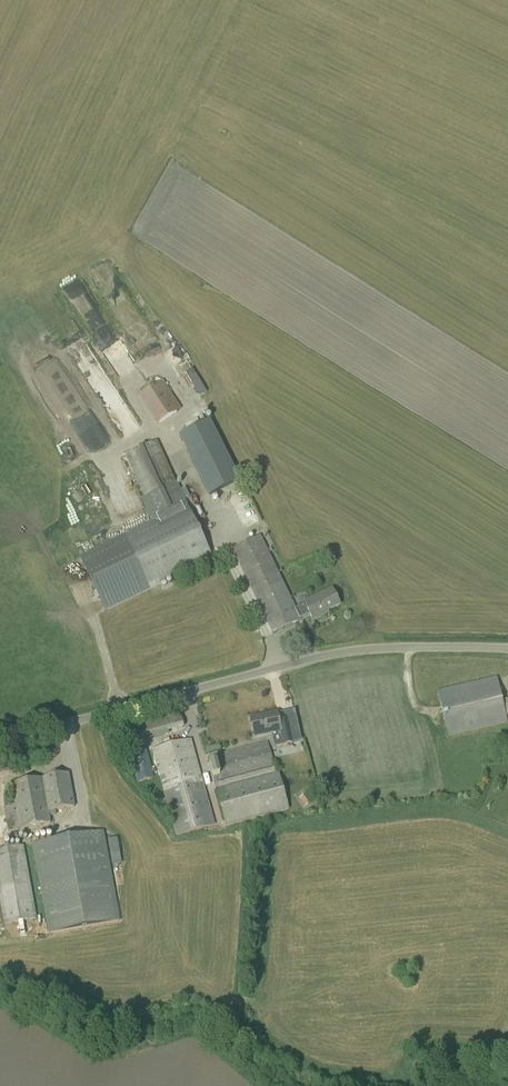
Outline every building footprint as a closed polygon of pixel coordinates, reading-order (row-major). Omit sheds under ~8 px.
[(191,367),(184,372),(198,393),(204,389),(191,367)] [(139,395),(158,423),(182,408),(163,380),(139,395)] [(189,426),(202,420),(199,414),(186,420),(189,426)] [(179,436),(185,448),(194,467),(209,496),(223,489),(239,481),(209,421),(205,423),(179,436)] [(78,556),(105,612),(214,560),(157,441),(125,456),(155,520),(78,556)] [(262,535),(266,548),(273,545),(269,532),(262,535)] [(296,608),(260,536),(232,550),(273,634),(302,620),(301,619),(310,614),(313,621),(326,615),(325,613),(340,606),(332,589),(304,602),(304,603),(296,608)] [(441,707),(443,713),(448,736),(507,723),(507,722),(507,717),(507,716),(507,699),(503,700),(497,679),(497,677),(438,690),(441,707)] [(279,720),(277,711),(250,717),(255,738),(280,732),(283,745),(294,743),(289,719),(279,720)] [(125,746),(167,735),(163,716),(121,727),(125,746)] [(176,836),(215,826),(191,740),(152,750),(176,836)] [(276,771),(275,768),(268,741),(207,757),(221,806),(226,827),(289,810),(278,771),(276,771)] [(137,783),(154,778),(147,750),(129,755),(137,783)] [(9,772),(8,764),(0,765),(0,773),(9,772)] [(51,823),(50,817),(56,816),(55,811),(76,807),(69,773),(11,784),(15,805),(4,807),(8,832),(51,823)] [(308,796),(306,794),(299,799),(305,807),(312,803),(315,801),(311,795),(308,796)] [(49,934),(119,921),(103,831),(33,843),(49,934)] [(113,867),(122,865),(118,839),(108,841),(113,867)] [(37,919),(24,846),(0,850),(0,900),(4,925),(37,919)]
